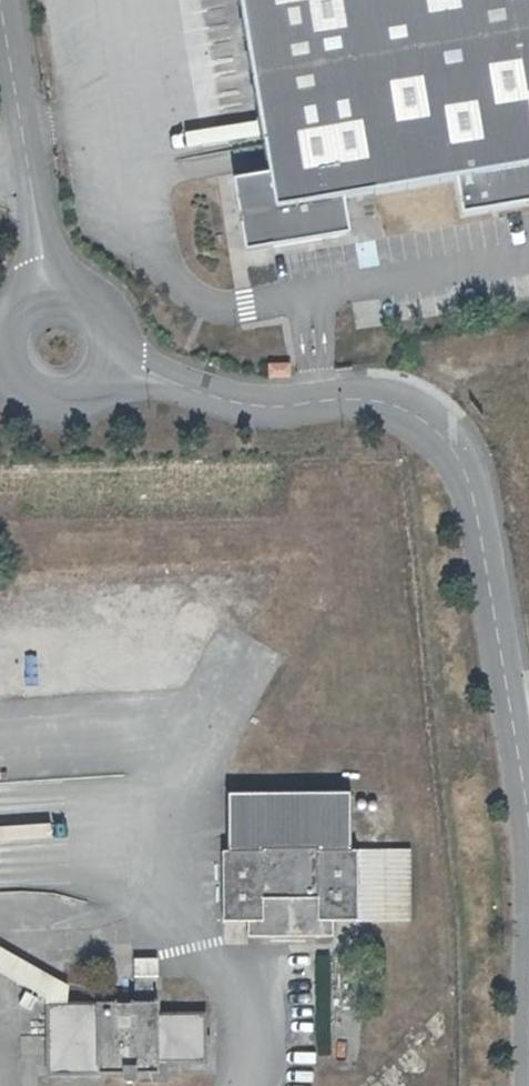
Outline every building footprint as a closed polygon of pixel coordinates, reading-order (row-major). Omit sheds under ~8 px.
[(263,167),(263,171),(238,175),(239,176),(227,178),(232,206),(234,206),(241,248),(261,245),(262,246),(346,231),(340,195),(350,193),(453,175),(460,210),(528,198),(528,0),(234,0),(263,167)] [(290,362),(268,363),(269,376),(290,375),(290,362)] [(222,920),(248,921),(248,939),(333,938),(332,922),(413,921),(414,851),(364,850),(364,856),(352,855),(353,795),(230,795),(230,856),(222,855),(222,920)] [(225,940),(247,937),(245,923),(223,926),(225,940)] [(46,1004),(71,1004),(71,987),(0,948),(0,977),(46,1004)] [(129,960),(129,998),(95,998),(95,1004),(71,1004),(46,1004),(48,1079),(107,1079),(107,1085),(123,1084),(124,1085),(163,1085),(162,1065),(203,1063),(203,1015),(152,1014),(153,958),(129,960)] [(16,1055),(0,1055),(0,1085),(16,1085),(16,1055)]
